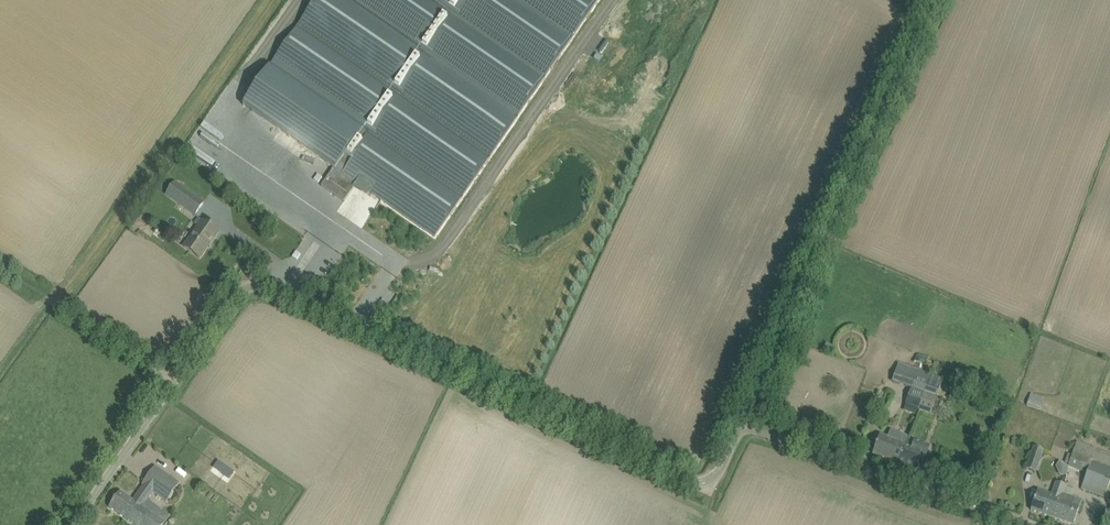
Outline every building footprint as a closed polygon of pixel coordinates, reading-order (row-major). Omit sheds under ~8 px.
[(243,105),(280,131),(334,168),(321,186),(344,202),(351,193),(357,184),(435,237),(599,0),(316,0),(243,105)] [(232,170),(235,165),(210,152),(207,157),(232,170)] [(318,174),(314,180),(318,183),(322,177),(318,174)] [(176,182),(167,195),(195,215),(204,202),(176,182)] [(184,247),(191,252),(200,258),(219,232),(203,221),(184,247)] [(296,251),(292,257),(297,260),(301,254),(296,251)] [(824,350),(830,352),(832,347),(826,344),(824,350)] [(891,382),(912,389),(906,404),(919,409),(928,382),(930,375),(919,371),(897,364),(891,382)] [(928,382),(919,409),(931,413),(943,379),(930,375),(928,382)] [(1026,406),(1040,411),(1044,399),(1030,394),(1026,406)] [(880,435),(876,444),(873,455),(916,470),(921,455),(926,457),(930,447),(895,435),(894,440),(880,435)] [(1076,442),(1070,460),(1089,467),(1081,489),(1104,497),(1108,486),(1109,480),(1109,454),(1076,442)] [(1036,472),(1044,450),(1034,447),(1026,469),(1036,472)] [(1054,471),(1065,476),(1070,466),(1059,461),(1054,471)] [(109,507),(118,513),(135,524),(175,524),(168,520),(166,524),(140,505),(144,500),(150,491),(160,498),(169,486),(161,480),(152,474),(133,500),(120,492),(109,507)] [(1063,494),(1066,485),(1056,482),(1051,495),(1038,491),(1034,500),(1031,510),(1073,524),(1082,500),(1063,494)]
